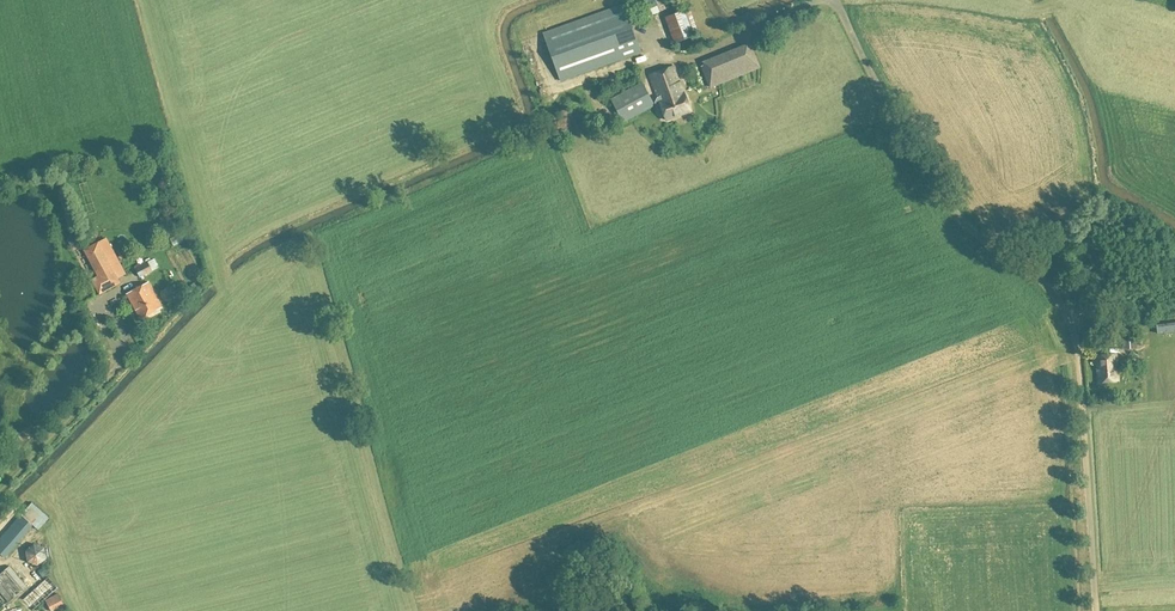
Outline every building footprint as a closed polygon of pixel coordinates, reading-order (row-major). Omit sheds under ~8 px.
[(640,1),(647,17),(661,11),(656,0),(644,0),(640,1)] [(624,3),(544,32),(561,80),(641,51),(624,3)] [(669,37),(683,34),(678,13),(664,16),(669,37)] [(634,17),(633,23),(643,25),(644,19),(634,17)] [(751,46),(701,66),(710,88),(760,68),(751,46)] [(675,66),(650,74),(660,102),(656,103),(659,113),(663,111),(666,120),(691,111),(685,93),(684,93),(675,66)] [(643,82),(612,99),(623,121),(655,104),(643,82)] [(99,241),(83,249),(98,276),(91,279),(99,294),(121,283),(99,241)] [(140,277),(152,271),(148,262),(146,262),(145,260),(134,266),(140,277)] [(148,282),(127,294),(141,319),(162,307),(148,282)] [(1124,349),(1137,348),(1136,327),(1122,328),(1124,349)] [(1117,354),(1097,355),(1098,382),(1119,381),(1117,354)] [(14,440),(11,444),(18,450),(29,438),(23,432),(18,436),(19,438),(16,441),(14,440)] [(21,514),(21,513),(0,538),(0,554),(5,558),(33,525),(39,530),(50,518),(32,502),(21,514)] [(25,586),(9,564),(0,570),(0,595),(4,601),(25,586)] [(41,599),(54,587),(43,575),(19,598),(26,606),(38,596),(41,599)] [(47,599),(45,600),(46,600),(51,610),(53,610),(64,605),(58,593),(47,599)]
